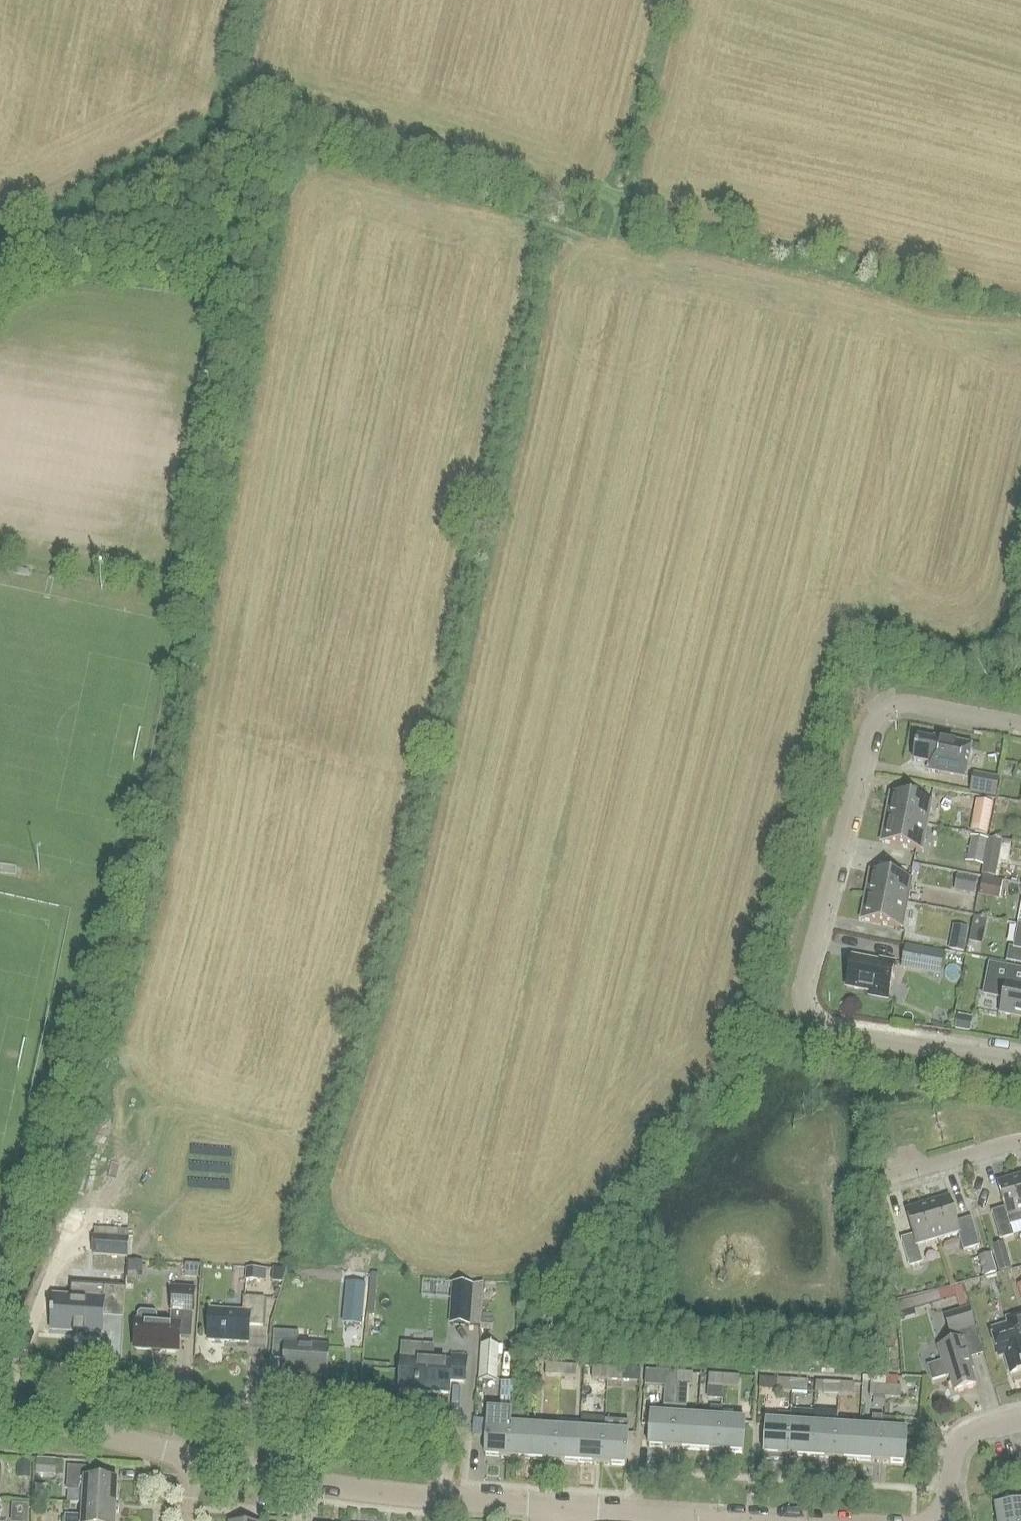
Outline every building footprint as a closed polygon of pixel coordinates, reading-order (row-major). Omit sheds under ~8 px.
[(918,737),(913,760),(929,763),(928,771),(965,778),(972,744),(934,737),(934,740),(918,737)] [(999,777),(986,775),(985,783),(972,780),(970,792),(995,797),(999,777)] [(931,800),(891,793),(886,818),(926,825),(931,800)] [(993,803),(977,800),(971,832),(986,835),(993,803)] [(886,818),(882,842),(921,850),(926,825),(886,818)] [(967,861),(981,864),(986,837),(972,835),(967,861)] [(982,874),(995,877),(998,859),(985,856),(982,874)] [(871,870),(866,895),(906,903),(911,878),(871,870)] [(957,874),(954,891),(975,895),(978,878),(957,874)] [(979,896),(990,898),(993,880),(982,878),(979,896)] [(901,928),(906,903),(866,895),(861,920),(901,928)] [(974,917),(972,926),(985,928),(987,919),(974,917)] [(945,953),(905,945),(901,965),(941,973),(945,953)] [(879,963),(852,958),(847,987),(870,991),(869,995),(887,998),(894,962),(879,959),(879,963)] [(989,963),(983,995),(1002,999),(999,1013),(1020,1017),(1020,970),(989,963)] [(954,1030),(969,1033),(972,1018),(957,1015),(954,1030)] [(992,1212),(1001,1240),(1014,1236),(1010,1225),(1020,1222),(1020,1184),(1019,1177),(997,1183),(1005,1209),(992,1212)] [(927,1204),(938,1240),(959,1234),(964,1251),(979,1247),(971,1218),(956,1223),(949,1197),(927,1204)] [(938,1240),(927,1204),(906,1210),(914,1236),(901,1239),(909,1267),(923,1263),(918,1246),(938,1240)] [(95,1228),(95,1235),(94,1254),(127,1256),(129,1237),(122,1237),(122,1229),(95,1228)] [(1004,1242),(992,1246),(999,1272),(1012,1268),(1004,1242)] [(990,1253),(978,1257),(984,1276),(996,1273),(990,1253)] [(143,1261),(128,1261),(128,1272),(142,1272),(143,1261)] [(265,1281),(266,1269),(245,1267),(244,1280),(265,1281)] [(347,1282),(343,1323),(361,1325),(365,1283),(347,1282)] [(471,1301),(470,1325),(480,1326),(481,1313),(483,1283),(473,1285),(471,1301)] [(961,1285),(952,1287),(960,1312),(968,1309),(961,1285)] [(103,1316),(124,1317),(125,1288),(100,1287),(99,1302),(53,1299),(52,1312),(49,1312),(49,1317),(52,1317),(51,1330),(102,1333),(103,1316)] [(140,1311),(137,1314),(135,1349),(181,1352),(182,1336),(192,1336),(195,1288),(173,1287),(171,1322),(157,1321),(157,1315),(154,1312),(140,1311)] [(264,1298),(244,1297),(243,1310),(210,1308),(208,1339),(248,1341),(249,1324),(263,1325),(264,1298)] [(449,1324),(470,1325),(471,1301),(451,1299),(449,1324)] [(945,1316),(951,1335),(974,1328),(968,1309),(960,1312),(945,1316)] [(492,1314),(481,1313),(480,1326),(480,1329),(491,1330),(492,1314)] [(1020,1371),(1020,1315),(1006,1319),(1006,1320),(1012,1319),(1016,1331),(993,1338),(999,1357),(1005,1356),(1010,1375),(1020,1371)] [(303,1370),(328,1370),(330,1344),(300,1341),(300,1330),(277,1328),(275,1355),(287,1357),(286,1370),(302,1372),(303,1370)] [(965,1339),(938,1348),(943,1362),(928,1367),(932,1381),(950,1376),(954,1392),(976,1385),(971,1369),(974,1368),(965,1339)] [(399,1390),(449,1393),(450,1382),(465,1383),(467,1356),(451,1355),(451,1361),(432,1360),(433,1346),(402,1344),(399,1390)] [(481,1344),(479,1380),(496,1381),(498,1345),(481,1344)] [(516,1362),(516,1374),(530,1375),(530,1363),(516,1362)] [(546,1364),(546,1376),(561,1377),(561,1365),(546,1364)] [(561,1365),(561,1377),(576,1378),(576,1366),(561,1365)] [(593,1367),(592,1379),(607,1380),(608,1368),(593,1367)] [(608,1368),(607,1380),(622,1381),(623,1369),(608,1368)] [(667,1383),(665,1405),(675,1406),(676,1383),(679,1384),(679,1372),(677,1372),(667,1372),(667,1383)] [(679,1372),(679,1384),(692,1384),(692,1373),(679,1372)] [(708,1385),(725,1386),(726,1375),(709,1374),(708,1385)] [(739,1376),(726,1375),(725,1386),(738,1387),(739,1376)] [(777,1390),(791,1390),(792,1379),(778,1378),(777,1390)] [(807,1391),(808,1380),(792,1379),(791,1390),(807,1391)] [(824,1392),(838,1393),(838,1382),(824,1381),(824,1392)] [(854,1384),(838,1382),(838,1393),(854,1395),(854,1384)] [(870,1395),(885,1396),(886,1386),(871,1385),(870,1395)] [(901,1397),(902,1387),(886,1386),(885,1396),(901,1397)] [(674,1448),(698,1449),(700,1417),(687,1416),(687,1407),(677,1406),(677,1416),(674,1448)] [(698,1449),(721,1451),(724,1409),(721,1409),(722,1407),(710,1406),(709,1418),(700,1417),(698,1449)] [(488,1414),(485,1456),(511,1458),(513,1425),(511,1425),(512,1411),(512,1408),(500,1407),(500,1411),(488,1410),(488,1414)] [(677,1416),(674,1415),(674,1408),(662,1407),(662,1415),(653,1414),(651,1446),(674,1448),(677,1416)] [(724,1409),(721,1451),(743,1452),(746,1420),(733,1419),(734,1410),(724,1409)] [(513,1425),(511,1458),(534,1459),(536,1427),(523,1426),(524,1412),(512,1411),(511,1425),(513,1425)] [(814,1425),(811,1458),(835,1460),(837,1426),(838,1417),(838,1414),(815,1413),(814,1425)] [(765,1422),(763,1455),(764,1455),(763,1460),(778,1461),(778,1456),(787,1457),(791,1457),(793,1424),(789,1423),(789,1414),(778,1414),(777,1423),(765,1422)] [(860,1428),(858,1461),(880,1462),(883,1429),(883,1417),(883,1416),(872,1416),(871,1429),(860,1428)] [(837,1426),(835,1460),(858,1461),(860,1428),(848,1427),(849,1418),(838,1417),(837,1426)] [(883,1429),(880,1462),(905,1464),(907,1431),(895,1430),(896,1418),(883,1417),(883,1429)] [(606,1431),(604,1464),(626,1465),(629,1422),(605,1420),(604,1431),(606,1431)] [(793,1424),(791,1457),(811,1458),(814,1425),(793,1424)] [(536,1427),(534,1459),(557,1461),(559,1428),(536,1427)] [(559,1428),(557,1461),(580,1462),(583,1430),(559,1428)] [(583,1430),(580,1462),(604,1464),(606,1431),(604,1431),(583,1430)] [(36,1460),(35,1472),(56,1473),(56,1461),(36,1460)] [(31,1463),(17,1462),(16,1478),(30,1479),(31,1463)] [(84,1504),(117,1506),(118,1482),(106,1482),(107,1469),(67,1467),(66,1491),(84,1492),(84,1504)] [(996,1504),(999,1520),(1020,1520),(1020,1500),(996,1504)] [(84,1504),(83,1515),(64,1514),(63,1520),(116,1520),(117,1506),(84,1504)]
